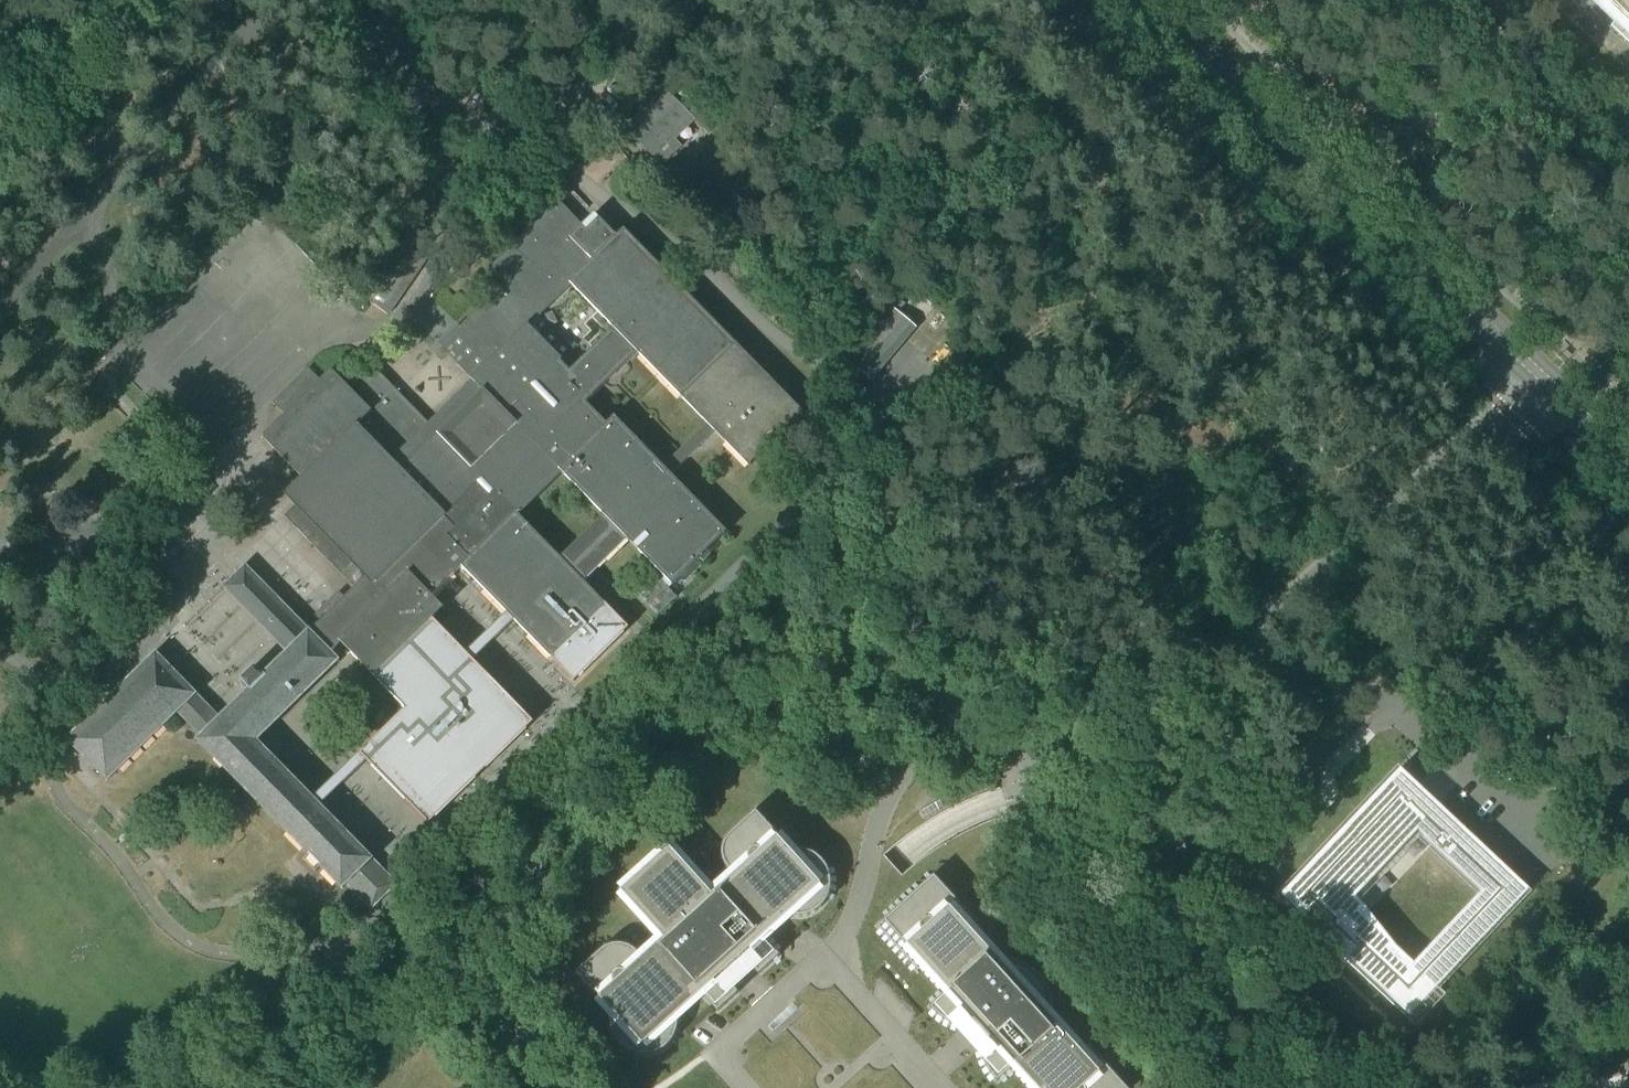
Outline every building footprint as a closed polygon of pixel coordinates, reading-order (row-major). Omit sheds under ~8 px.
[(1615,20),(1610,26),(1628,44),(1628,45),(1628,0),(1594,0),(1615,20)] [(661,161),(675,148),(665,138),(685,118),(664,97),(630,130),(661,161)] [(223,588),(287,654),(276,665),(264,676),(254,666),(242,678),(239,680),(246,687),(250,690),(222,717),(220,720),(170,669),(155,654),(67,741),(97,772),(106,781),(177,711),(201,736),(197,741),(295,842),(340,889),(345,885),(370,911),(396,885),(388,877),(320,807),(367,761),(428,824),(533,723),(472,661),(514,622),(573,681),(628,627),(584,583),(627,541),(643,557),(671,586),(726,532),(671,476),(714,433),(737,456),(748,467),(753,462),(803,414),(794,405),(623,230),(616,237),(612,233),(594,214),(593,215),(582,226),(558,201),(541,218),(511,247),(512,247),(490,268),(506,285),(461,330),(460,329),(458,327),(457,328),(459,329),(461,332),(447,346),(447,345),(446,344),(445,345),(460,361),(456,365),(474,384),(430,426),(370,365),(350,384),(347,387),(332,372),(321,383),(307,368),(271,404),(276,409),(284,418),(274,427),(262,439),(297,476),(300,478),(296,482),(285,492),(295,502),(296,503),(282,517),(288,523),(349,586),(352,589),(340,601),(308,632),(245,567),(223,588)] [(871,382),(916,328),(891,307),(846,360),(871,382)] [(1528,889),(1399,769),(1280,896),(1408,1017),(1528,889)] [(611,1013),(611,1024),(612,1029),(613,1032),(615,1038),(618,1043),(620,1045),(625,1049),(631,1052),(634,1053),(639,1054),(644,1055),(648,1054),(653,1053),(657,1052),(661,1050),(665,1047),(669,1044),(671,1041),(673,1037),(675,1033),(676,1029),(677,1025),(677,1017),(678,1017),(701,995),(717,1013),(739,993),(729,982),(748,964),(759,975),(780,956),(764,938),(788,917),(800,916),(806,915),(812,913),(815,911),(819,908),(822,905),(825,901),(827,896),(829,891),(830,886),(830,882),(829,878),(828,874),(827,870),(825,866),(822,862),(819,859),(813,855),(809,853),(806,852),(802,851),(797,851),(791,850),(755,811),(730,834),(727,837),(724,841),(723,845),(722,850),(721,855),(722,859),(723,864),(726,868),(728,872),(732,875),(712,893),(669,846),(619,892),(661,939),(641,957),(638,953),(635,950),(631,947),(627,946),(622,944),(618,944),(613,945),(608,946),(604,948),(600,951),(575,974),(611,1013)] [(997,1083),(1014,1067),(1034,1087),(1126,1087),(1088,1047),(1083,1052),(1052,1018),(1051,1019),(1046,1018),(1046,1014),(1047,1010),(1047,1006),(1046,1002),(1045,999),(1044,995),(1043,991),(1041,988),(1039,985),(1037,981),(1034,979),(1031,976),(1028,974),(1025,971),(1021,970),(1018,968),(1014,967),(1010,966),(1007,966),(1003,966),(999,966),(998,961),(999,960),(968,926),(974,921),(934,876),(877,927),(918,972),(923,967),(947,992),(929,1008),(932,1012),(935,1015),(938,1017),(942,1020),(949,1024),(953,1026),(961,1029),(962,1028),(965,1026),(983,1046),(979,1049),(980,1053),(981,1057),(983,1061),(985,1065),(987,1069),(989,1073),(994,1080),(997,1083)]
